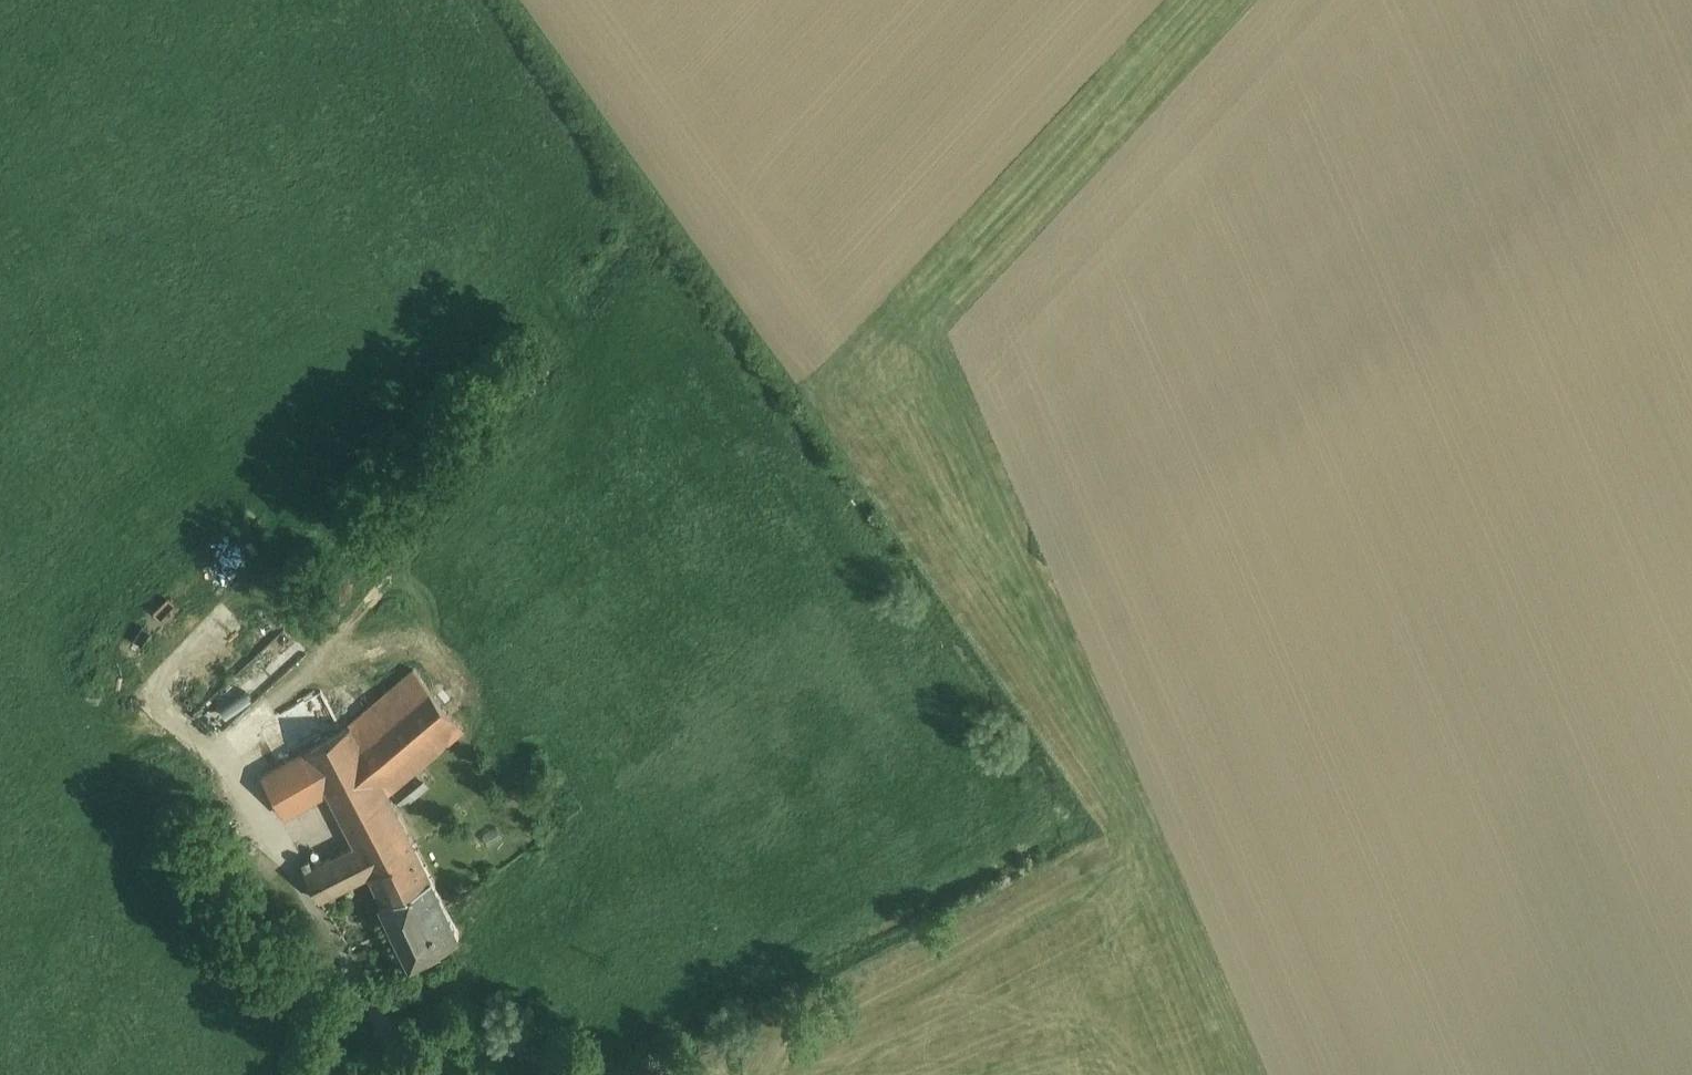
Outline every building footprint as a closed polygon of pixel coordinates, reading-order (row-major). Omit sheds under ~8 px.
[(128,653),(178,597),(167,587),(116,643),(128,653)] [(414,670),(351,725),(295,757),(319,797),(328,791),(354,844),(369,875),(383,903),(431,879),(381,779),(454,717),(414,670)] [(185,722),(208,745),(245,710),(223,686),(185,722)] [(295,757),(263,776),(286,816),(319,797),(295,757)] [(354,844),(305,869),(321,899),(369,875),(354,844)] [(431,879),(383,903),(412,962),(460,938),(431,879)]
